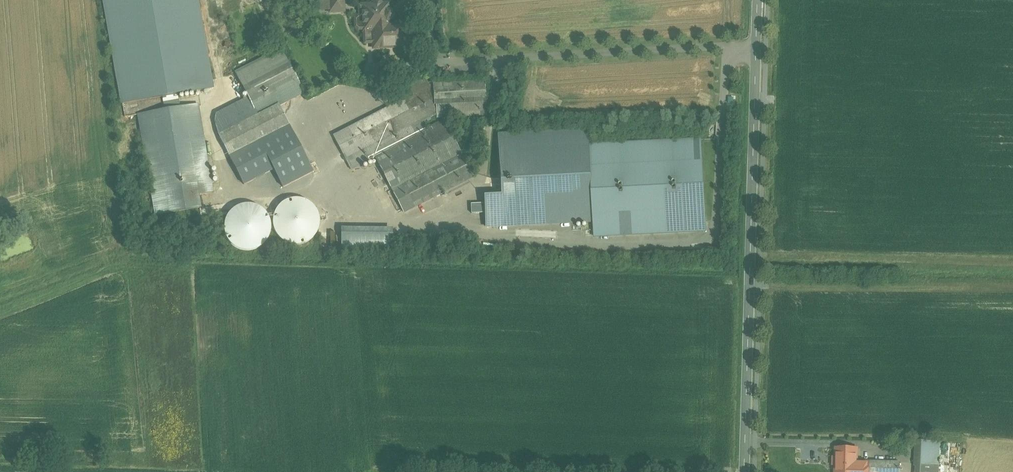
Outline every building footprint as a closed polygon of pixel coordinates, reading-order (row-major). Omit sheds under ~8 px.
[(122,104),(163,97),(178,95),(212,89),(197,0),(105,0),(122,104)] [(329,13),(345,13),(345,0),(329,0),(329,13)] [(372,25),(389,24),(389,21),(390,21),(393,18),(393,14),(390,11),(388,11),(388,5),(382,5),(382,4),(379,1),(374,2),(372,4),(372,5),(366,6),(366,16),(363,16),(364,32),(373,31),(372,25)] [(403,23),(389,24),(372,25),(373,31),(374,48),(404,47),(403,23)] [(250,100),(214,118),(232,153),(290,125),(280,105),(304,93),(282,48),(236,71),(250,100)] [(484,82),(433,85),(335,137),(352,168),(373,157),(403,214),(474,176),(444,120),(428,129),(424,122),(436,115),(437,119),(486,115),(484,82)] [(178,95),(163,97),(165,110),(139,115),(156,215),(199,208),(197,195),(212,193),(197,104),(180,107),(178,95)] [(593,221),(594,221),(590,146),(589,131),(498,136),(501,198),(484,199),(485,226),(593,221)] [(593,221),(593,236),(706,230),(702,140),(590,146),(594,221),(593,221)] [(320,228),(320,222),(320,217),(318,213),(316,208),(313,205),(309,202),(305,200),(301,199),(296,198),(292,199),(287,200),(284,202),(279,206),(277,209),(274,214),(273,218),(273,223),(273,227),(275,232),(277,236),(281,240),(284,242),(289,245),(294,246),(298,246),(302,245),(305,244),(309,242),(313,239),(316,236),(318,232),(320,228)] [(271,232),(272,226),(271,221),(270,217),(267,212),(264,209),(260,206),(256,204),(253,203),(247,203),(243,203),(239,204),(235,206),(231,210),(228,213),(226,218),(224,222),(224,227),(225,231),(226,236),(228,240),(232,244),(235,247),(240,249),(245,250),(249,250),(253,250),(257,248),(260,247),(264,244),(268,240),(269,236),(271,232)] [(341,251),(393,252),(393,229),(342,229),(341,251)] [(916,441),(914,466),(916,466),(915,471),(938,471),(940,442),(916,441)] [(868,464),(857,463),(857,450),(836,449),(835,471),(868,471),(868,464)] [(868,462),(868,464),(868,471),(899,471),(900,462),(868,462)]
